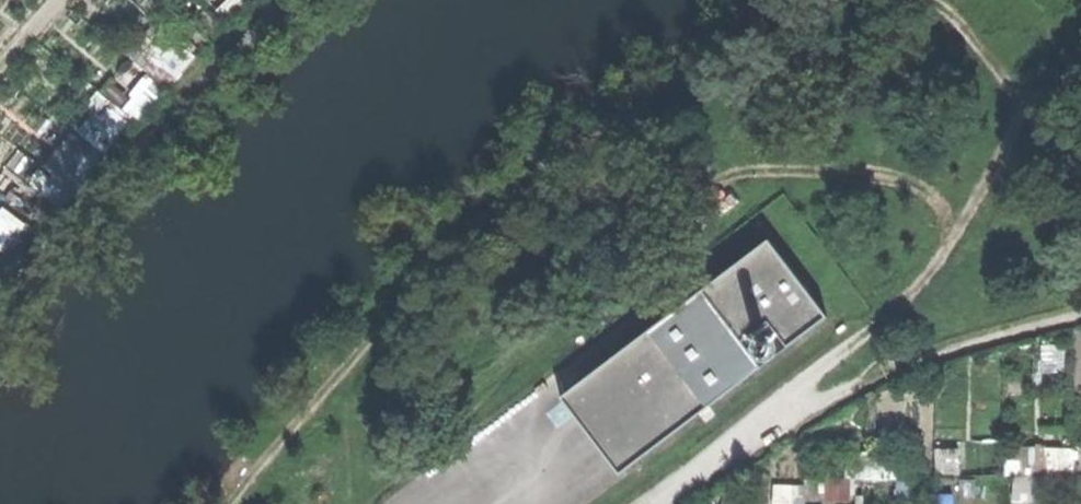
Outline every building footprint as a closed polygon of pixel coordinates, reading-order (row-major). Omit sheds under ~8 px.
[(152,74),(132,93),(116,77),(89,103),(97,112),(28,178),(56,207),(172,94),(152,74)] [(551,407),(604,477),(661,435),(672,427),(675,432),(680,428),(677,423),(693,411),(697,415),(702,412),(698,407),(716,394),(719,398),(724,394),(721,390),(737,378),(740,382),(745,378),(742,374),(746,370),(756,363),(703,294),(551,407)] [(754,380),(746,370),(742,374),(745,378),(740,382),(737,378),(721,390),(724,394),(719,398),(716,394),(698,407),(702,412),(697,415),(693,411),(677,423),(680,428),(675,432),(672,427),(661,435),(669,445),(754,380)] [(575,502),(560,481),(553,486),(517,438),(430,503),(572,503),(575,502)]
